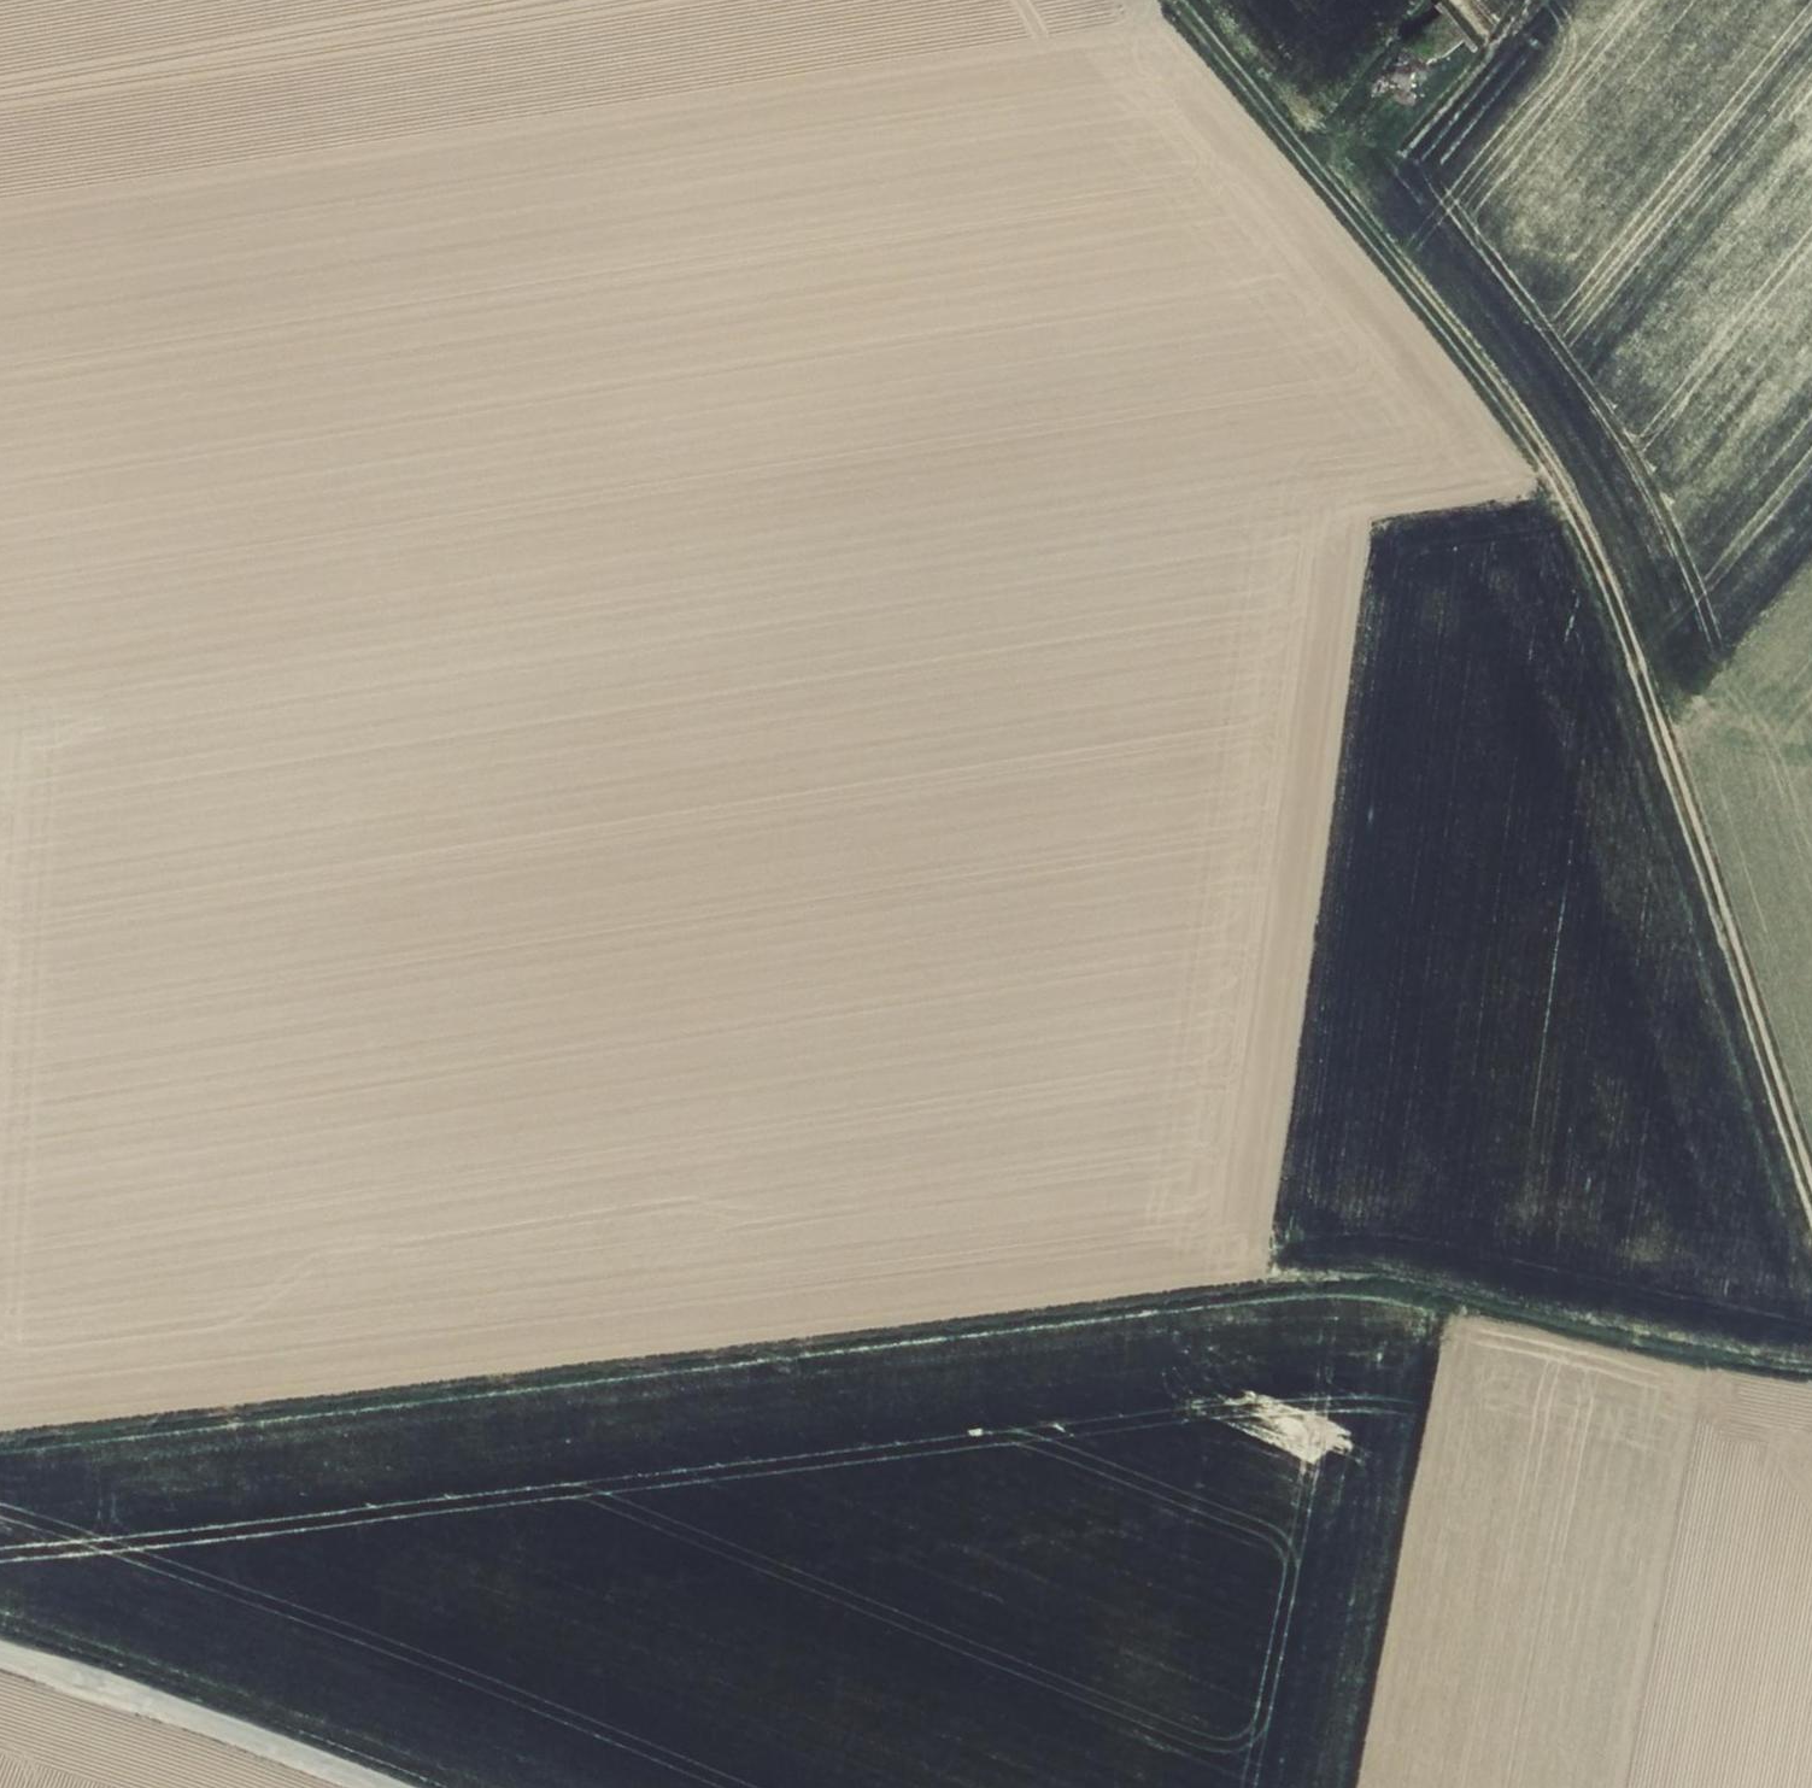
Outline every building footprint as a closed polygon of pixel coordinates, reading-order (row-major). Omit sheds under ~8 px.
[(1441,54),(1471,34),(1451,6),(1422,26),(1441,54)]
